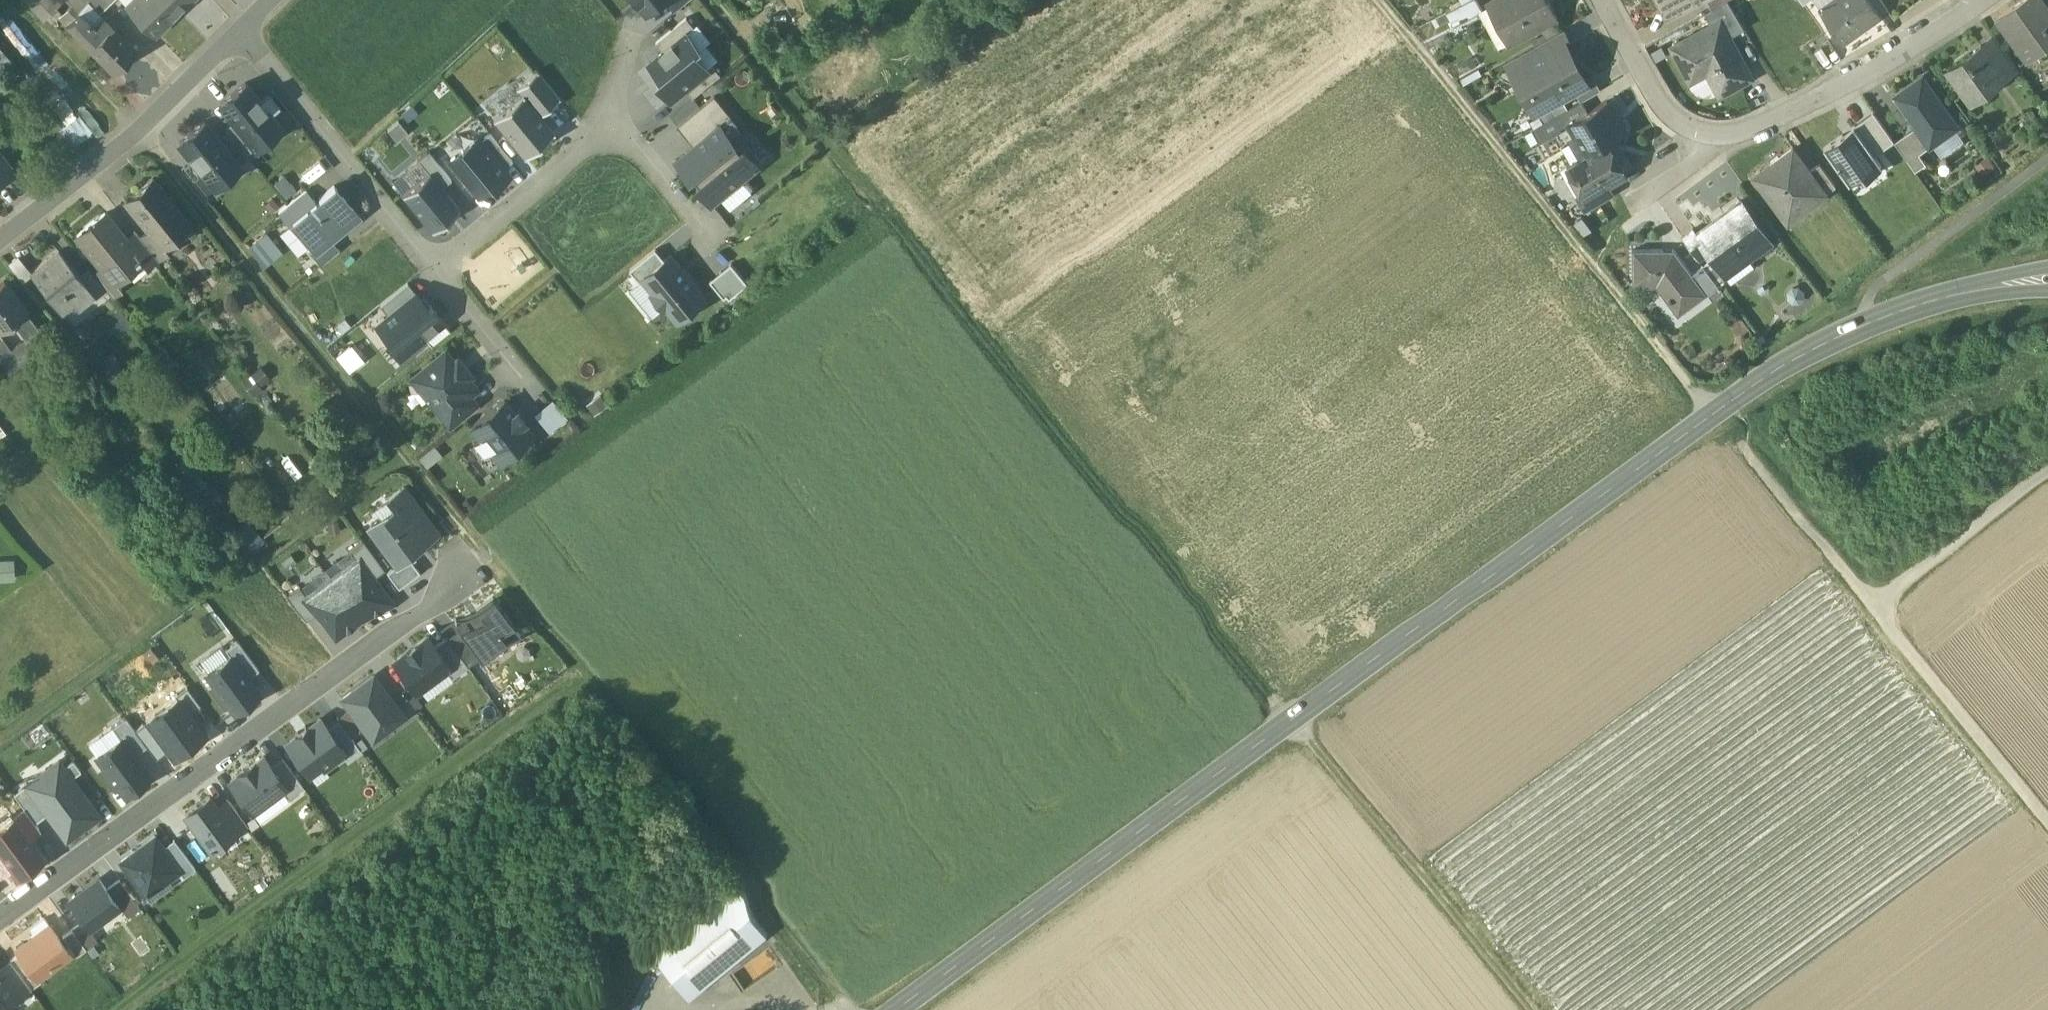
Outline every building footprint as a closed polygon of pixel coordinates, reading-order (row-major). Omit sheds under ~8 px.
[(64,12),(53,0),(32,0),(24,8),(44,30),(64,12)] [(89,14),(90,13),(101,23),(111,14),(98,0),(76,0),(89,14)] [(111,14),(120,5),(115,0),(98,0),(111,14)] [(120,5),(128,14),(143,0),(115,0),(120,5)] [(128,15),(155,43),(179,19),(160,0),(143,0),(128,14),(128,15)] [(179,19),(199,0),(160,0),(179,19)] [(647,20),(663,6),(671,0),(631,0),(647,20)] [(674,19),(696,1),(695,0),(671,0),(663,6),(674,19)] [(1446,8),(1454,22),(1484,6),(1480,0),(1460,0),(1446,8)] [(1493,14),(1494,15),(1498,13),(1511,37),(1507,39),(1508,40),(1558,14),(1550,0),(1486,0),(1493,14)] [(1666,15),(1695,0),(1658,0),(1666,15)] [(1729,0),(1721,0),(1712,5),(1719,17),(1720,16),(1729,33),(1744,25),(1729,0)] [(1820,6),(1843,40),(1880,14),(1870,0),(1828,0),(1820,6)] [(2043,0),(2019,0),(1997,16),(2018,46),(2030,38),(2039,50),(2047,44),(2047,7),(2043,0)] [(1704,10),(1711,21),(1671,43),(1686,71),(1703,62),(1719,92),(1751,74),(1729,33),(1720,16),(1719,17),(1712,5),(1704,10)] [(101,23),(90,13),(89,14),(81,22),(95,36),(104,27),(101,23)] [(1511,37),(1498,13),(1494,15),(1493,14),(1485,18),(1499,45),(1508,40),(1507,39),(1511,37)] [(74,16),(62,28),(68,34),(81,22),(74,16)] [(95,36),(81,22),(68,34),(91,58),(101,68),(115,83),(137,61),(104,27),(95,36)] [(655,50),(663,59),(693,34),(686,25),(655,50)] [(1562,26),(1534,42),(1540,52),(1541,55),(1563,43),(1565,44),(1571,41),(1562,26)] [(2018,66),(1994,33),(1980,43),(1981,45),(2002,74),(2003,76),(2018,66)] [(0,52),(0,57),(9,67),(29,50),(18,37),(0,52)] [(663,59),(648,71),(662,87),(695,61),(699,57),(686,41),(663,59)] [(1563,43),(1541,55),(1540,52),(1518,65),(1540,103),(1532,108),(1533,109),(1585,80),(1565,44),(1563,43)] [(2002,74),(1981,45),(1980,43),(1948,67),(1964,89),(1974,82),(1980,92),(2003,76),(2002,74)] [(708,77),(695,61),(658,91),(671,107),(685,96),(708,77)] [(101,68),(94,76),(108,90),(115,83),(101,68)] [(708,77),(685,96),(693,105),(720,83),(712,73),(708,77)] [(1957,125),(1922,75),(1895,94),(1916,124),(1930,144),(1957,125)] [(86,113),(52,76),(33,93),(66,130),(86,113)] [(523,102),(541,123),(562,106),(539,78),(518,96),(523,102)] [(237,130),(258,155),(282,135),(261,110),(247,93),(223,113),(237,130)] [(1582,97),(1532,126),(1539,137),(1568,120),(1568,119),(1588,107),(1582,97)] [(1588,107),(1568,119),(1568,120),(1572,126),(1586,150),(1607,138),(1625,128),(1606,97),(1588,107)] [(271,102),(261,110),(282,135),(283,136),(292,128),(271,102)] [(495,126),(527,164),(556,140),(541,123),(523,102),(495,126)] [(720,132),(731,123),(714,103),(677,133),(693,153),(719,131),(720,132)] [(1894,140),(1872,110),(1854,123),(1876,153),(1894,140)] [(1883,163),(1876,153),(1854,123),(1824,146),(1850,181),(1862,171),(1866,176),(1883,163)] [(1916,124),(1894,140),(1915,169),(1926,161),(1919,152),(1930,144),(1916,124)] [(248,163),(258,155),(237,130),(227,138),(230,141),(248,163)] [(399,149),(409,141),(400,130),(390,138),(399,149)] [(693,153),(676,167),(691,185),(694,183),(699,189),(697,192),(712,210),(724,199),(744,183),(758,172),(736,145),(733,147),(720,132),(719,131),(693,153)] [(195,169),(217,195),(242,175),(220,149),(206,132),(181,152),(195,169)] [(1586,150),(1581,154),(1580,153),(1568,160),(1575,173),(1583,175),(1588,184),(1590,187),(1606,178),(1607,178),(1624,168),(1607,138),(1586,150)] [(230,141),(220,149),(242,175),(252,167),(248,163),(230,141)] [(482,149),(505,176),(514,169),(492,141),(482,149)] [(1793,144),(1754,173),(1781,210),(1795,200),(1801,208),(1826,190),(1810,167),(1793,144)] [(480,146),(453,168),(481,202),(493,192),(496,195),(510,183),(505,176),(482,149),(480,146)] [(0,158),(0,179),(3,183),(13,175),(0,158)] [(431,180),(443,195),(453,187),(431,160),(421,168),(431,180)] [(1835,183),(1819,160),(1810,167),(1826,190),(1835,183)] [(208,203),(217,195),(195,169),(186,177),(208,203)] [(1606,178),(1590,187),(1588,184),(1576,192),(1585,208),(1614,191),(1607,178),(1606,178)] [(434,240),(462,217),(443,195),(431,180),(404,203),(434,240)] [(754,194),(744,183),(724,199),(734,210),(754,194)] [(189,232),(155,190),(128,212),(150,240),(162,254),(163,253),(189,232)] [(333,250),(361,226),(335,195),(316,211),(289,233),(289,234),(315,264),(333,250)] [(1770,237),(1741,197),(1724,209),(1727,213),(1700,233),(1698,234),(1708,247),(1722,266),(1745,249),(1748,253),(1770,237)] [(289,233),(316,211),(307,200),(280,222),(289,233)] [(129,249),(108,223),(80,246),(115,289),(139,272),(139,273),(143,270),(142,269),(144,268),(129,249)] [(1700,233),(1694,224),(1682,233),(1698,254),(1708,247),(1698,234),(1700,233)] [(162,254),(150,240),(141,247),(161,271),(171,263),(163,253),(162,254)] [(141,247),(138,242),(129,249),(144,268),(142,269),(143,270),(151,280),(161,271),(141,247)] [(253,258),(266,274),(281,261),(268,245),(253,258)] [(1692,269),(1674,245),(1633,245),(1633,277),(1658,278),(1681,309),(1707,290),(1692,269)] [(341,259),(333,250),(315,264),(324,274),(341,259)] [(639,289),(643,285),(664,267),(655,256),(629,277),(639,289)] [(1718,282),(1703,261),(1692,269),(1707,290),(1718,282)] [(81,286),(62,262),(34,284),(63,319),(75,310),(80,315),(95,303),(81,286)] [(664,267),(643,285),(654,298),(652,300),(663,314),(666,312),(678,326),(705,304),(693,290),(695,289),(683,274),(681,276),(670,263),(664,267)] [(22,264),(12,270),(24,288),(34,282),(22,264)] [(747,290),(731,270),(711,287),(709,288),(724,305),(727,303),(729,305),(747,290)] [(109,302),(90,278),(81,286),(95,303),(100,309),(109,302)] [(6,291),(0,296),(0,342),(15,331),(28,349),(30,347),(41,339),(27,321),(28,321),(6,291)] [(409,292),(382,314),(390,324),(417,302),(409,292)] [(388,348),(402,364),(445,328),(432,313),(429,315),(417,302),(390,324),(379,333),(390,346),(388,348)] [(14,359),(5,348),(0,352),(0,368),(12,385),(42,363),(30,347),(28,349),(14,359)] [(477,396),(447,359),(414,386),(445,423),(469,403),(477,396)] [(479,414),(469,403),(445,423),(455,434),(479,414)] [(516,420),(506,408),(474,435),(482,445),(476,451),(486,464),(493,458),(502,469),(534,442),(524,430),(526,428),(518,418),(516,420)] [(537,423),(551,441),(569,427),(555,409),(537,423)] [(371,536),(398,573),(410,564),(414,561),(412,558),(423,550),(424,552),(439,541),(405,495),(390,506),(397,516),(371,536)] [(360,566),(375,586),(387,577),(365,548),(351,558),(358,568),(360,566)] [(410,564),(398,573),(389,580),(400,596),(422,580),(410,564)] [(333,586),(367,631),(394,611),(375,586),(360,566),(358,568),(333,586)] [(0,572),(0,597),(16,597),(16,572),(0,572)] [(367,631),(333,586),(308,605),(306,606),(320,626),(339,652),(367,631)] [(309,634),(320,626),(306,606),(308,605),(301,595),(288,605),(309,634)] [(497,603),(457,632),(464,642),(485,671),(526,642),(497,603)] [(451,652),(472,681),(485,671),(464,642),(451,652)] [(398,674),(421,706),(451,684),(454,682),(438,660),(431,651),(398,674)] [(451,652),(438,660),(454,682),(451,684),(457,692),(472,681),(451,652)] [(233,670),(250,693),(261,685),(240,656),(229,664),(233,670)] [(231,718),(237,726),(262,708),(250,693),(233,670),(209,688),(218,701),(215,703),(228,720),(231,718)] [(405,731),(376,692),(347,713),(353,723),(367,741),(375,753),(405,731)] [(193,730),(205,721),(191,703),(179,711),(193,730)] [(209,752),(193,730),(179,711),(150,732),(153,735),(171,761),(181,773),(209,752)] [(354,752),(367,741),(353,723),(340,732),(341,734),(354,752)] [(136,770),(149,761),(138,746),(128,733),(116,742),(124,754),(136,770)] [(290,758),(313,791),(346,767),(347,766),(330,742),(324,734),(290,758)] [(354,752),(341,734),(330,742),(347,766),(346,767),(350,772),(363,763),(354,752)] [(156,772),(171,761),(153,735),(138,746),(149,761),(156,772)] [(152,791),(136,770),(124,754),(100,771),(108,782),(103,785),(117,805),(122,801),(128,809),(152,791)] [(284,805),(288,802),(273,782),(266,772),(233,796),(256,826),(284,805)] [(285,773),(273,782),(288,802),(284,805),(290,813),(306,802),(285,773)] [(66,783),(74,793),(83,786),(75,776),(66,783)] [(30,801),(51,828),(70,854),(102,830),(74,793),(66,783),(62,777),(30,801)] [(28,826),(38,838),(51,828),(30,801),(17,811),(28,826)] [(188,830),(214,865),(238,847),(220,822),(212,812),(188,830)] [(230,814),(220,822),(238,847),(249,839),(230,814)] [(38,838),(28,826),(0,847),(0,890),(14,879),(21,889),(34,879),(37,883),(48,875),(31,852),(42,844),(38,838)] [(148,910),(182,885),(166,863),(158,852),(124,877),(148,910)] [(182,885),(187,892),(198,884),(177,855),(166,863),(182,885)] [(101,895),(71,917),(86,936),(91,943),(120,920),(111,908),(101,895)] [(735,895),(656,958),(689,998),(767,934),(735,895)] [(130,933),(143,923),(123,898),(111,908),(120,920),(130,933)] [(34,943),(38,950),(51,940),(46,934),(34,943)] [(74,944),(75,945),(88,964),(100,955),(91,943),(86,936),(74,944)] [(70,966),(51,940),(38,950),(34,953),(36,956),(21,967),(22,969),(40,993),(57,981),(54,977),(70,966)] [(79,971),(88,964),(75,945),(65,952),(76,967),(79,971)] [(782,965),(769,946),(728,975),(741,993),(782,965)] [(40,993),(22,969),(13,976),(34,1004),(43,997),(40,993)] [(34,1004),(13,976),(0,985),(0,986),(17,1009),(26,1009),(34,1004)] [(0,986),(0,1009),(17,1009),(0,986)]
